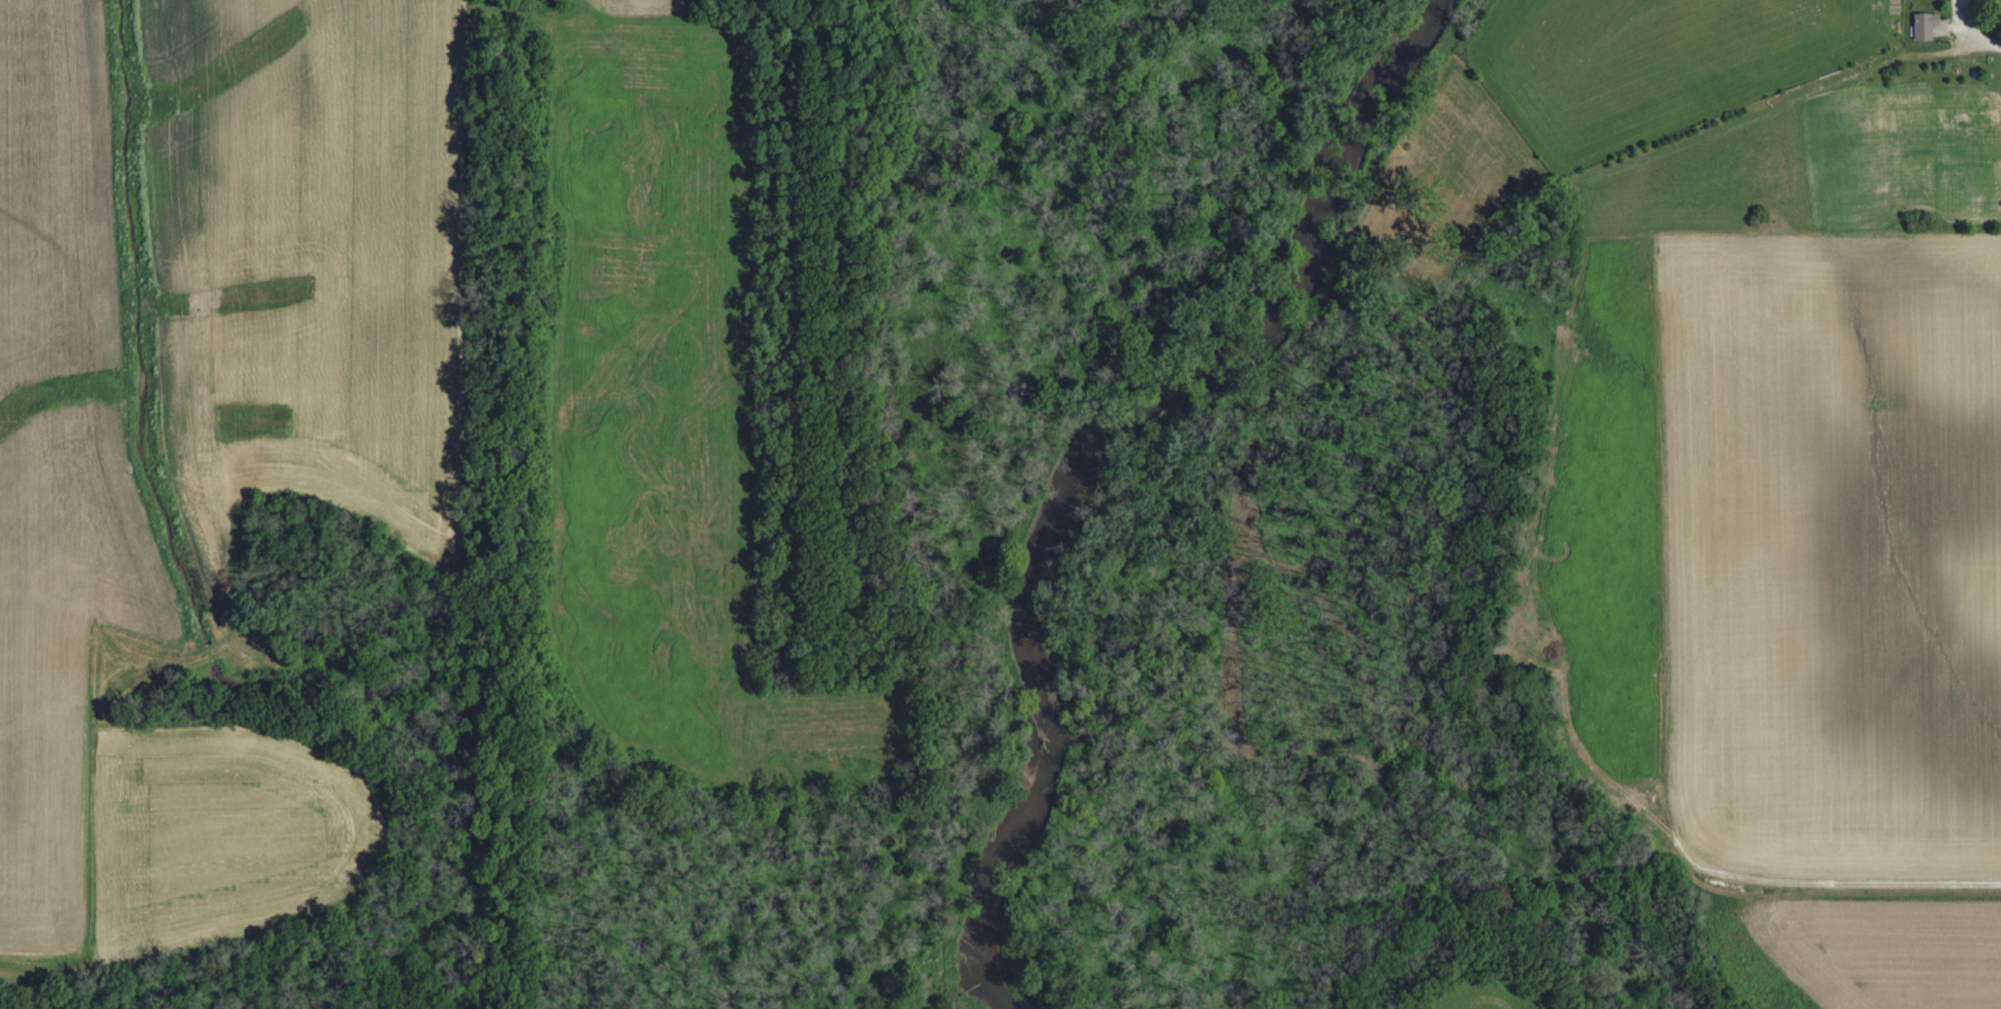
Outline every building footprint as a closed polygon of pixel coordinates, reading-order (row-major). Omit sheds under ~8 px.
[(1914,16),(1914,42),(1933,42),(1933,28),(1938,28),(1938,15),(1914,16)]
